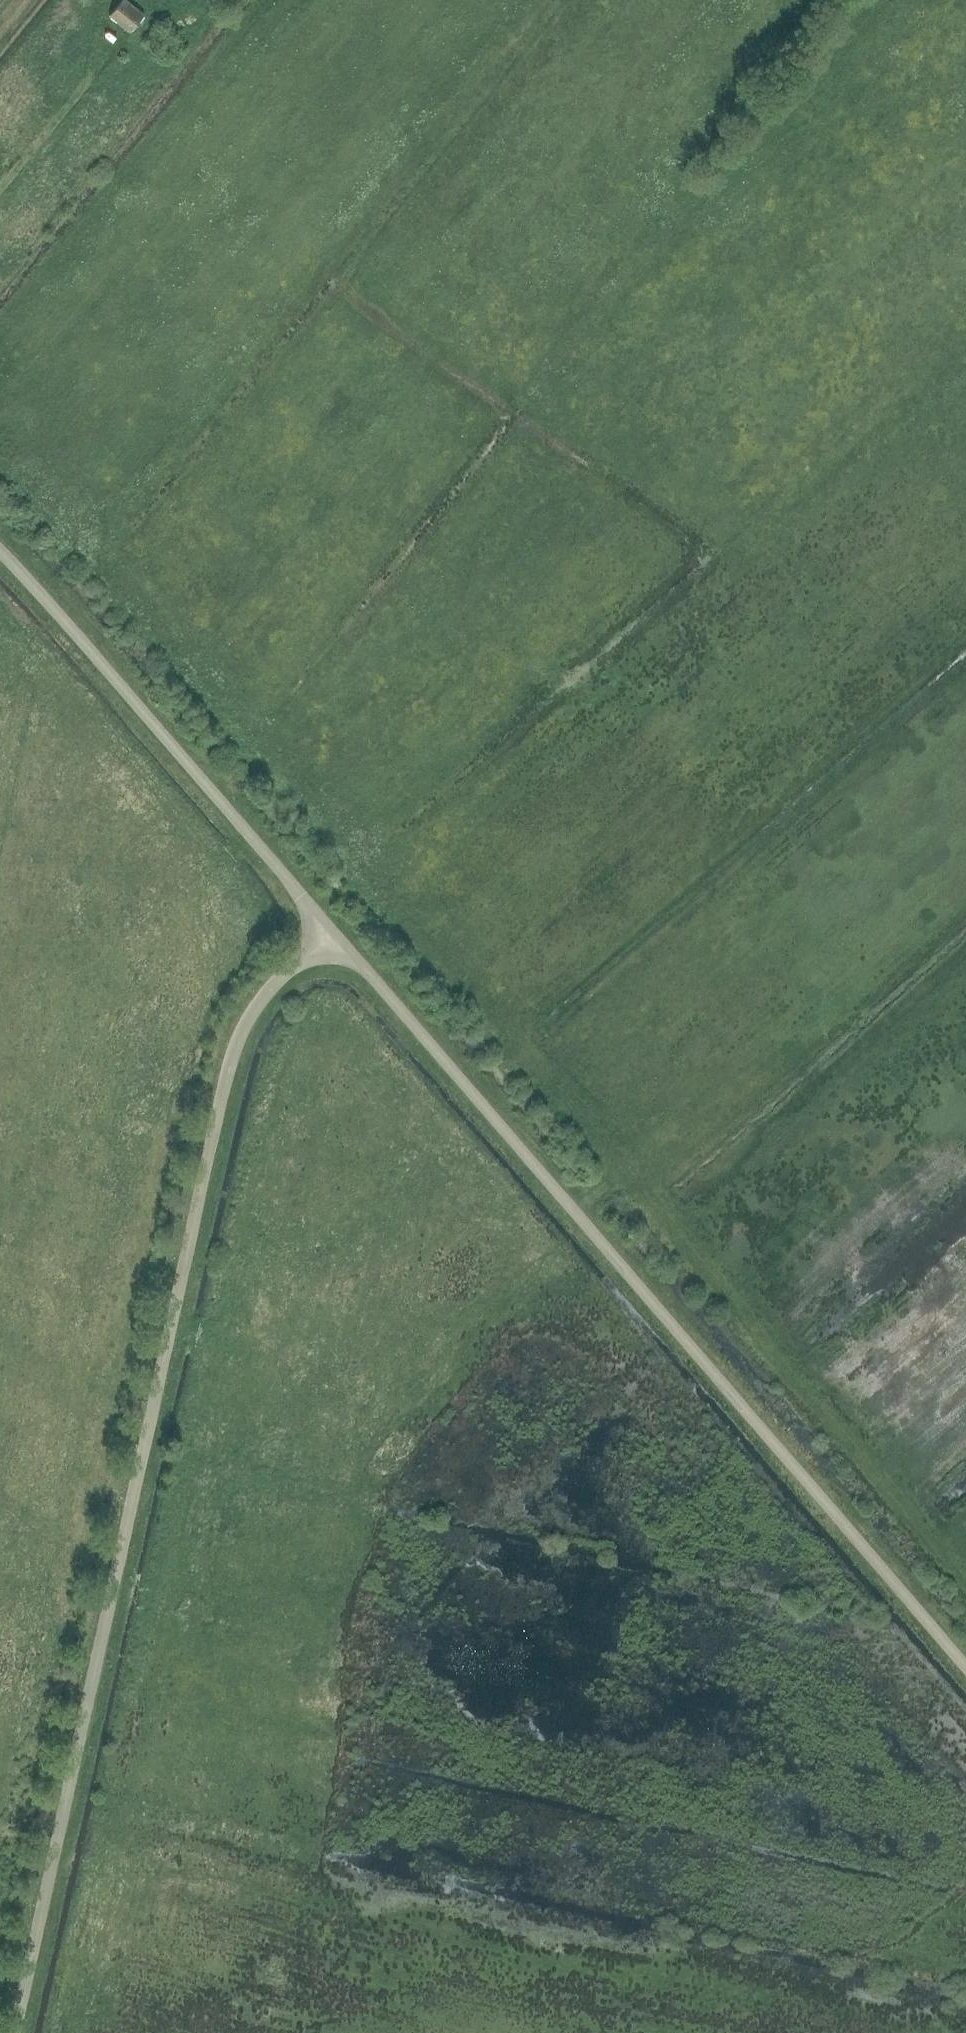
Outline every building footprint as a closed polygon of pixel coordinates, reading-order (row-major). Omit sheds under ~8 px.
[(145,13),(128,0),(122,0),(109,16),(130,32),(145,13)]
